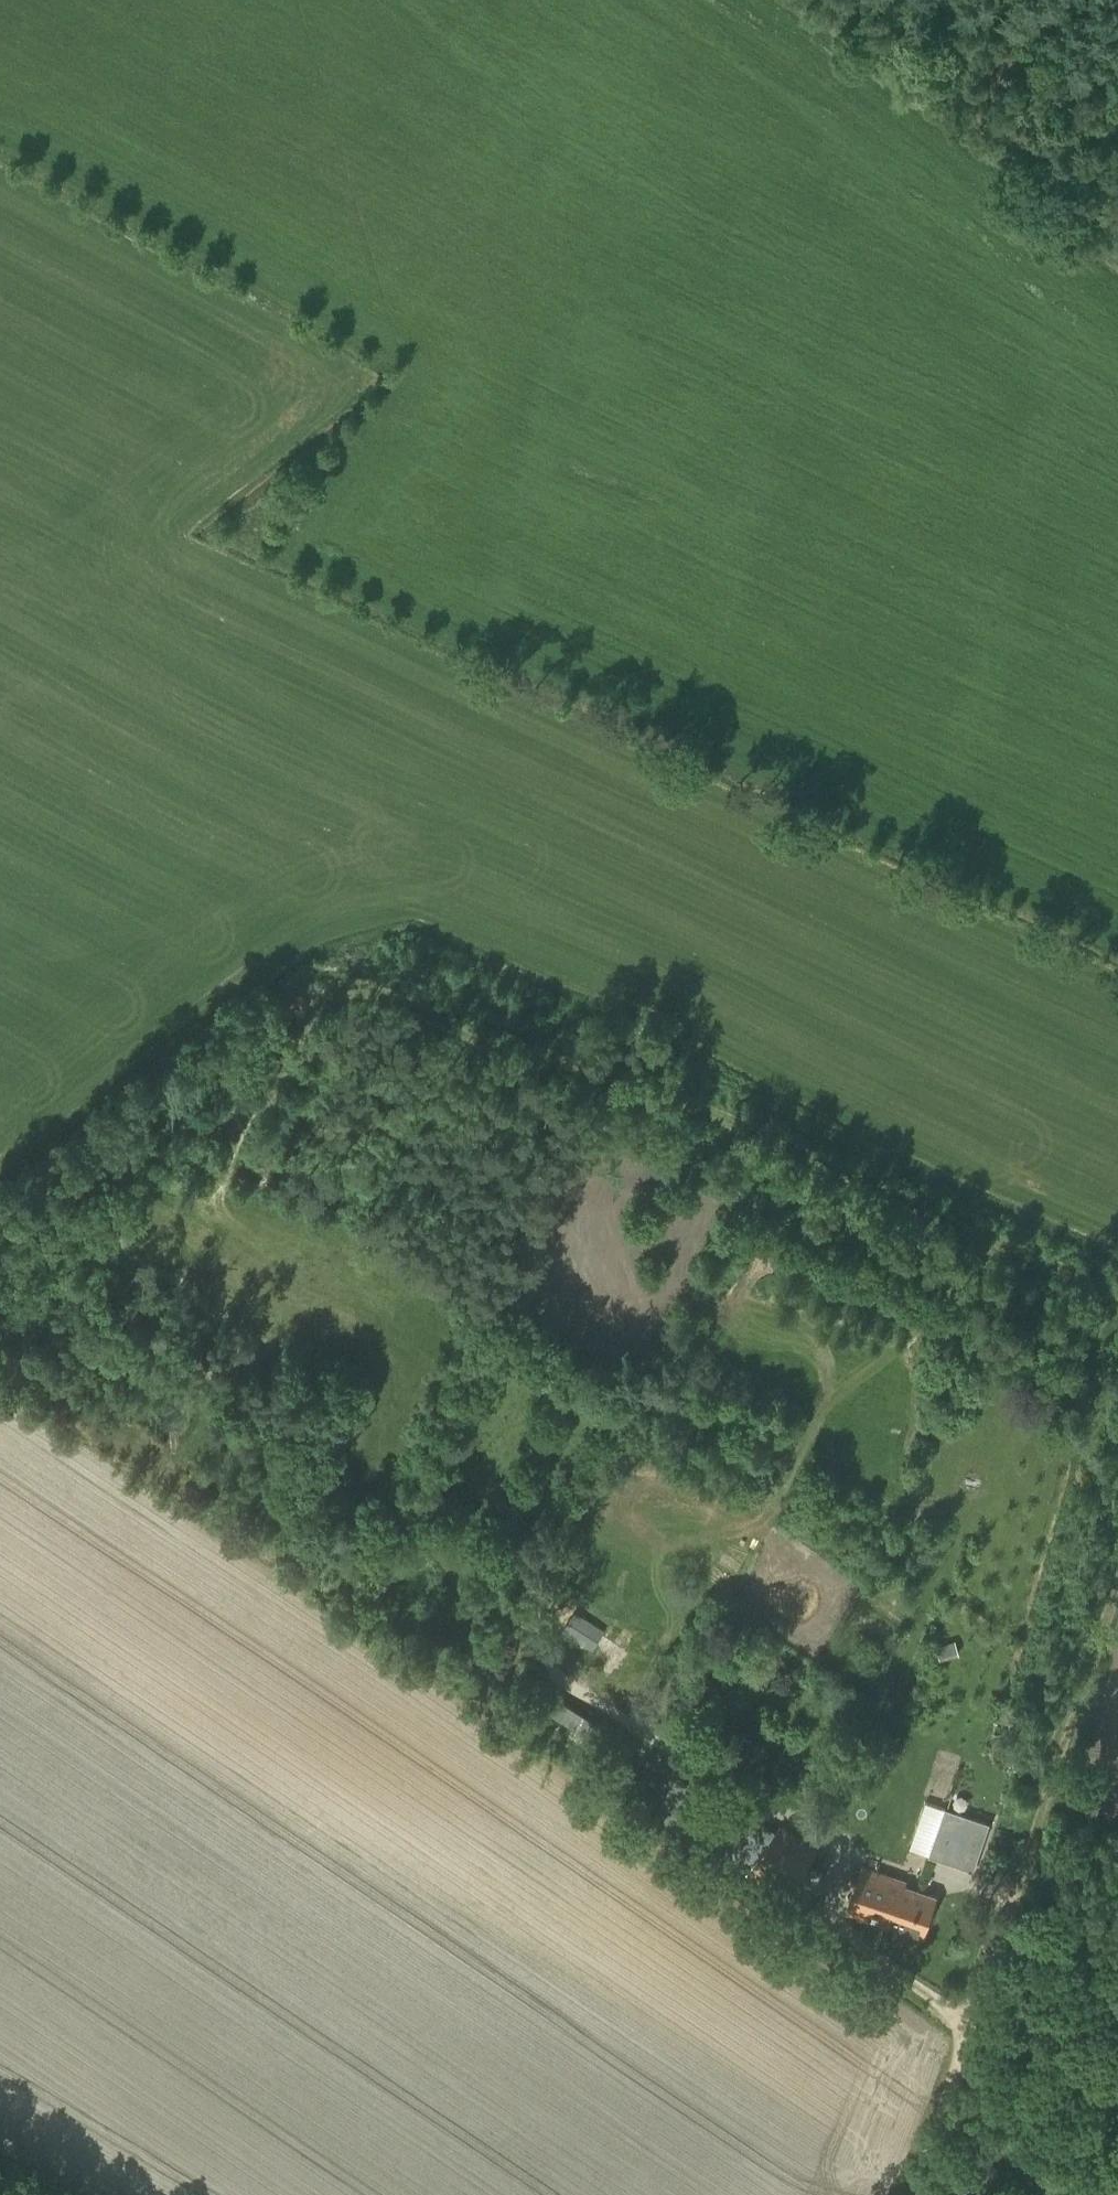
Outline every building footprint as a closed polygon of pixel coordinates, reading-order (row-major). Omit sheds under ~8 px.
[(561,1629),(593,1649),(604,1631),(573,1611),(561,1629)] [(936,1647),(940,1660),(960,1654),(956,1641),(936,1647)] [(573,1729),(582,1709),(561,1700),(552,1719),(573,1729)] [(942,1809),(940,1815),(929,1813),(915,1851),(975,1871),(991,1824),(942,1809)] [(776,1831),(754,1815),(720,1861),(779,1904),(818,1849),(782,1823),(776,1831)] [(881,1918),(925,1933),(937,1896),(906,1885),(907,1881),(862,1866),(847,1912),(880,1923),(881,1918)]
